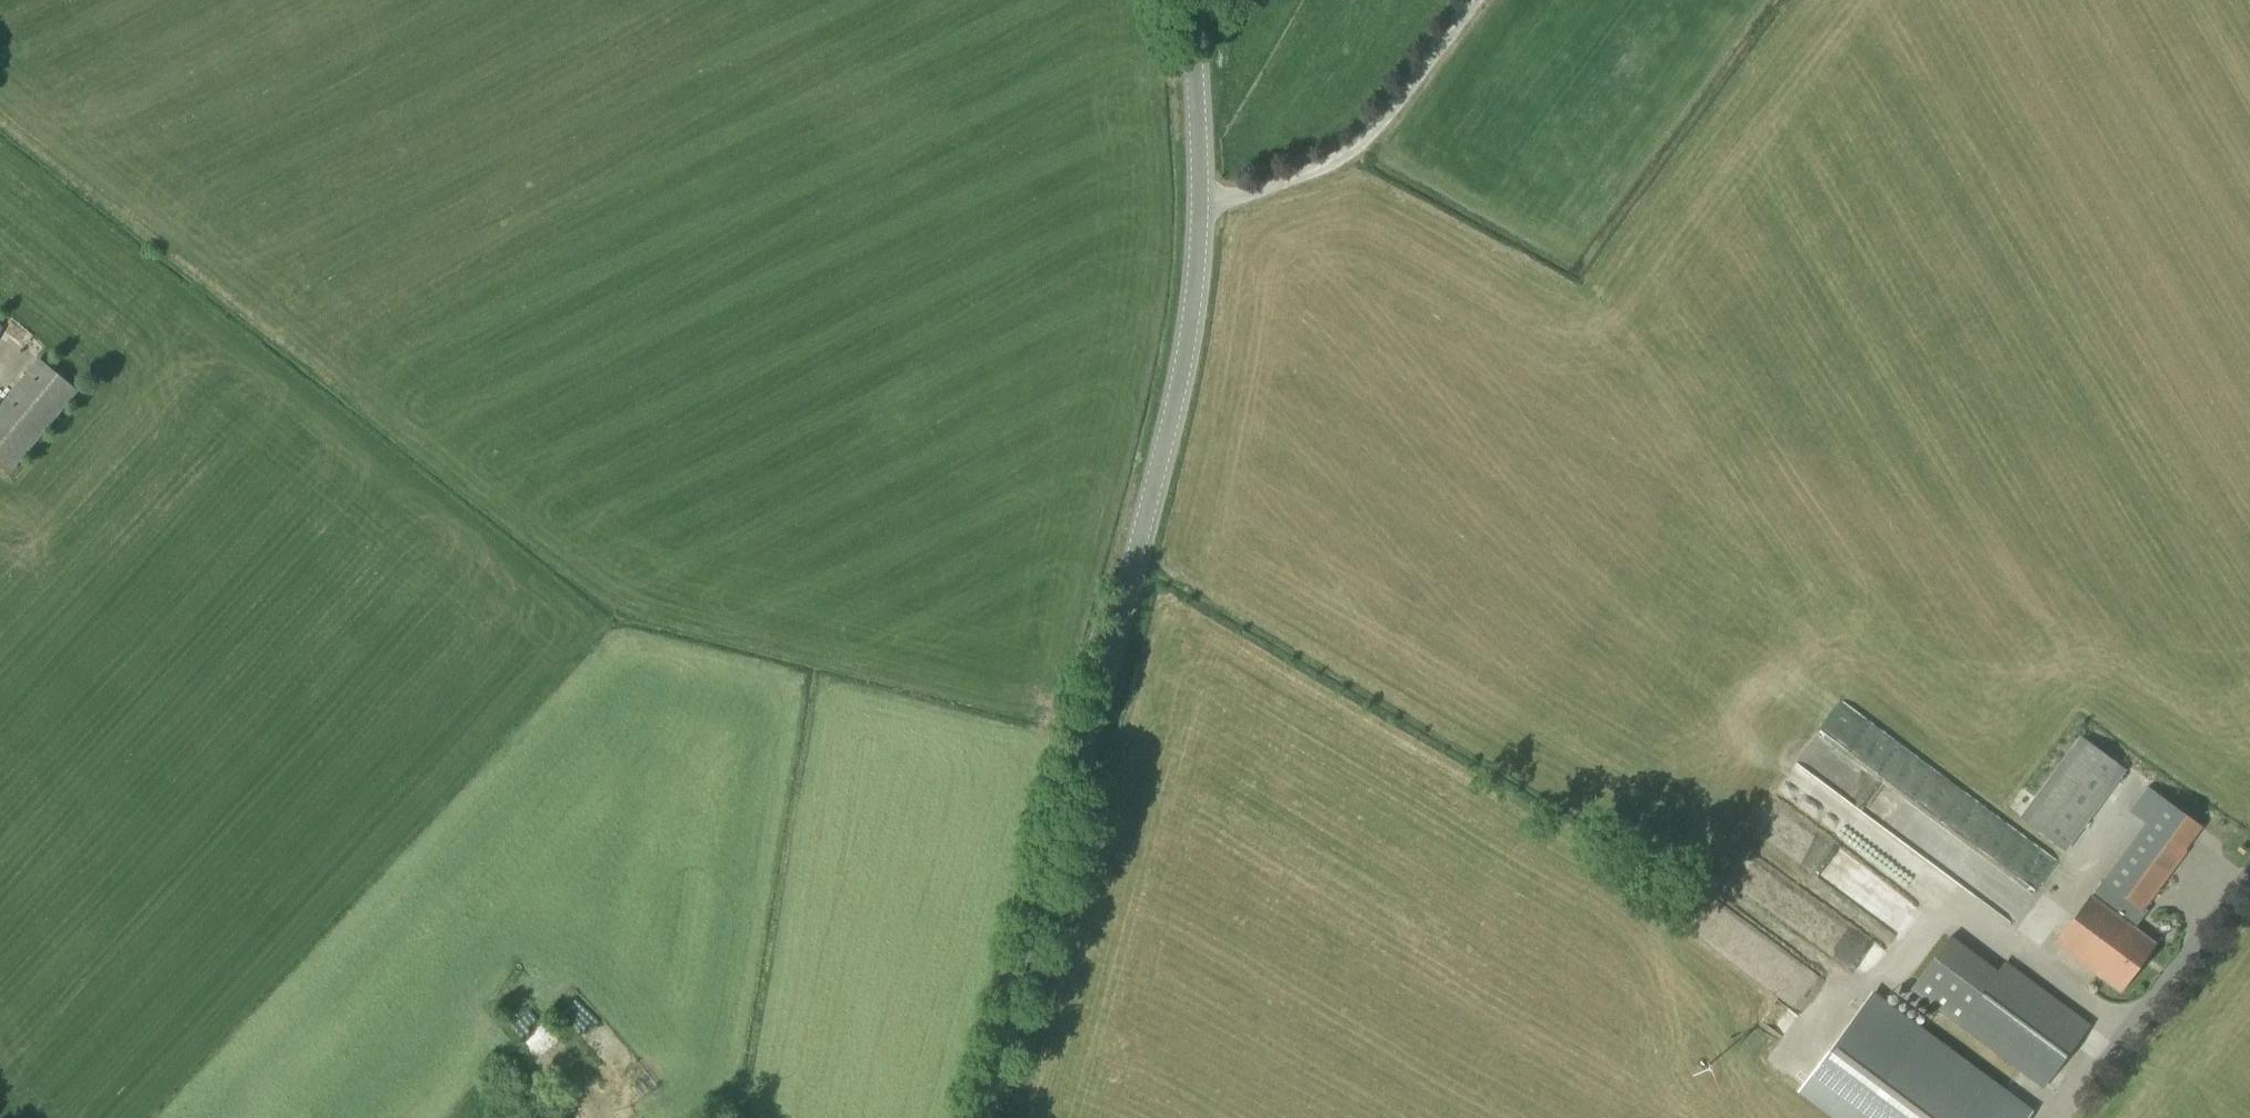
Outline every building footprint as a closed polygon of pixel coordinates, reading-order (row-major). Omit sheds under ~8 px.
[(77,389),(39,359),(0,408),(0,459),(13,470),(77,389)] [(2064,853),(2126,770),(2079,735),(2018,818),(2064,853)] [(2089,898),(2057,942),(2085,963),(2084,965),(2091,970),(2120,991),(2154,945),(2133,930),(2147,910),(2145,908),(2187,851),(2146,821),(2089,898)] [(1997,970),(1976,954),(1951,935),(1937,953),(1909,990),(2043,1090),(2091,1025),(2004,961),(1997,970)] [(1832,1117),(2027,1117),(2033,1111),(1871,991),(1796,1091),(1832,1117)] [(593,1044),(611,1034),(594,1000),(576,1010),(593,1044)]
